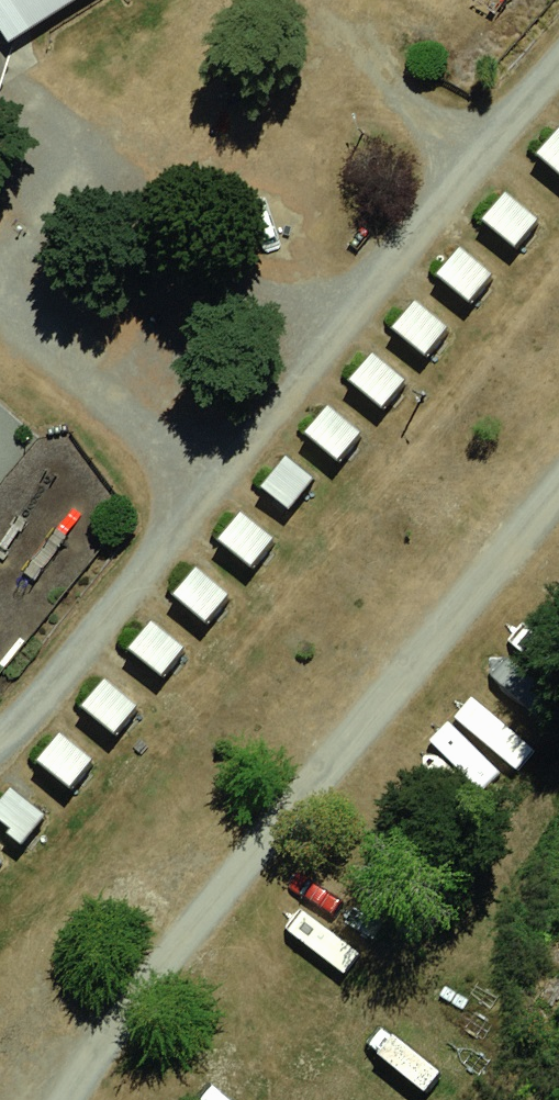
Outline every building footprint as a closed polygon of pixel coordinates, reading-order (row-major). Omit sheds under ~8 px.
[(24,42),(88,0),(0,0),(0,6),(24,42)] [(539,159),(558,176),(558,136),(539,159)] [(509,195),(485,222),(520,253),(544,225),(509,195)] [(462,251),(438,279),(473,309),(497,282),(462,251)] [(420,301),(396,328),(431,359),(455,331),(420,301)] [(377,352),(352,380),(387,410),(412,383),(377,352)] [(332,406),(308,433),(343,464),(367,436),(332,406)] [(287,458),(262,486),(297,516),(322,489),(287,458)] [(240,513),(216,541),(251,571),(275,544),(240,513)] [(196,568),(172,595),(207,626),(231,598),(196,568)] [(147,622),(123,650),(158,680),(182,653),(147,622)] [(100,679),(75,706),(110,737),(135,709),(100,679)] [(57,732),(33,760),(68,790),(92,763),(57,732)] [(0,796),(0,824),(21,842),(46,815),(11,784),(0,796)]
